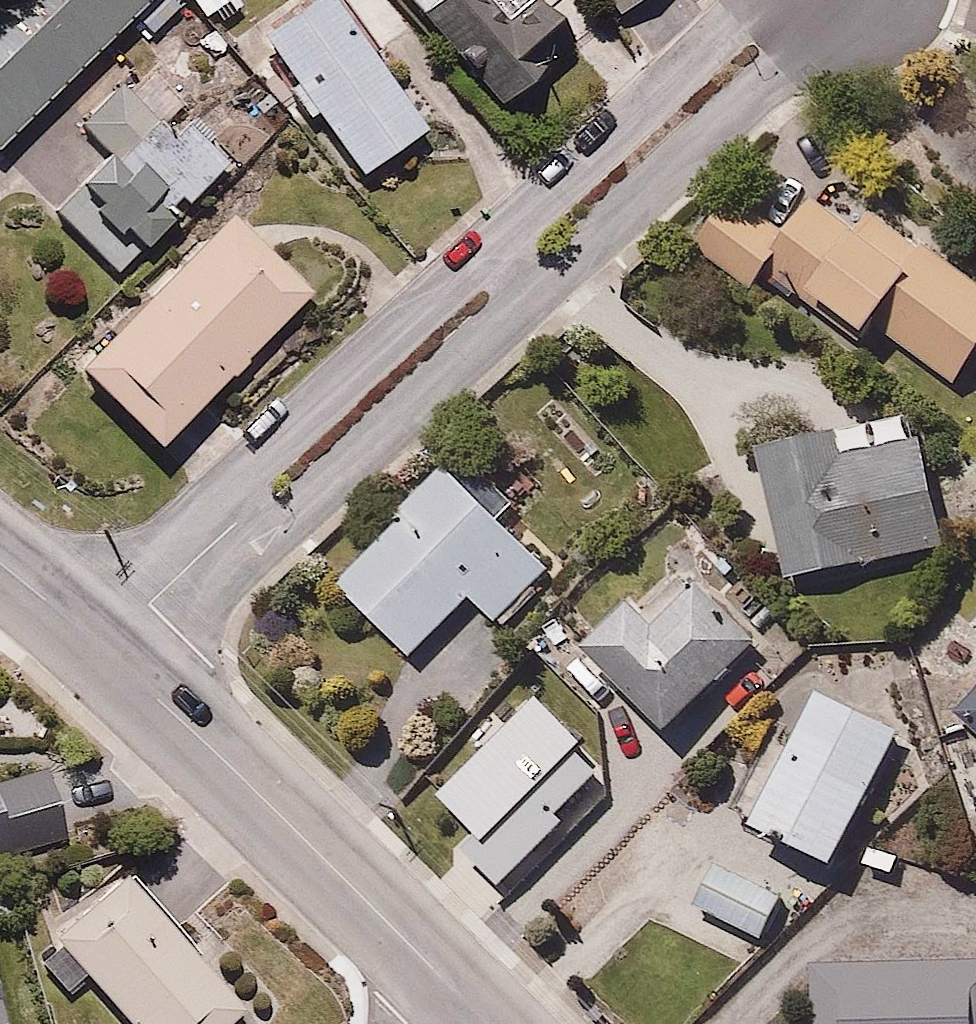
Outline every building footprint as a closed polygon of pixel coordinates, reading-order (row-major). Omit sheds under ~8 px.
[(152,0),(26,0),(0,25),(0,144),(152,0)] [(233,0),(193,0),(208,19),(233,0)] [(238,44),(295,128),(315,114),(360,179),(432,129),(378,51),(412,28),(392,0),(302,0),(238,44)] [(425,14),(441,0),(414,0),(425,14)] [(521,80),(569,40),(535,0),(453,0),(521,80)] [(618,15),(640,0),(608,0),(618,15)] [(114,155),(60,210),(120,271),(147,244),(152,248),(232,161),(193,123),(178,137),(125,82),(84,125),(114,155)] [(768,273),(866,344),(876,332),(955,389),(975,360),(975,282),(875,209),(862,226),(820,196),(792,235),(727,188),(690,239),(757,288),(768,273)] [(317,296),(234,210),(73,365),(156,451),(317,296)] [(787,560),(790,575),(948,544),(922,415),(761,447),(767,477),(741,482),(758,566),(787,560)] [(503,488),(465,451),(334,587),(414,664),(478,598),(508,627),(559,575),(486,505),(503,488)] [(666,728),(754,650),(693,582),(649,622),(637,609),(570,669),(606,709),(630,687),(666,728)] [(906,729),(819,687),(751,825),(838,868),(906,729)] [(954,718),(975,738),(975,694),(954,718)] [(534,696),(437,792),(480,834),(463,851),(498,886),(563,821),(553,811),(601,763),(534,696)] [(70,844),(52,770),(0,783),(0,861),(70,844)] [(776,897),(712,865),(693,905),(758,937),(776,897)] [(53,935),(134,1023),(230,1023),(250,1006),(125,870),(53,935)] [(812,957),(813,1023),(975,1023),(975,957),(812,957)]
